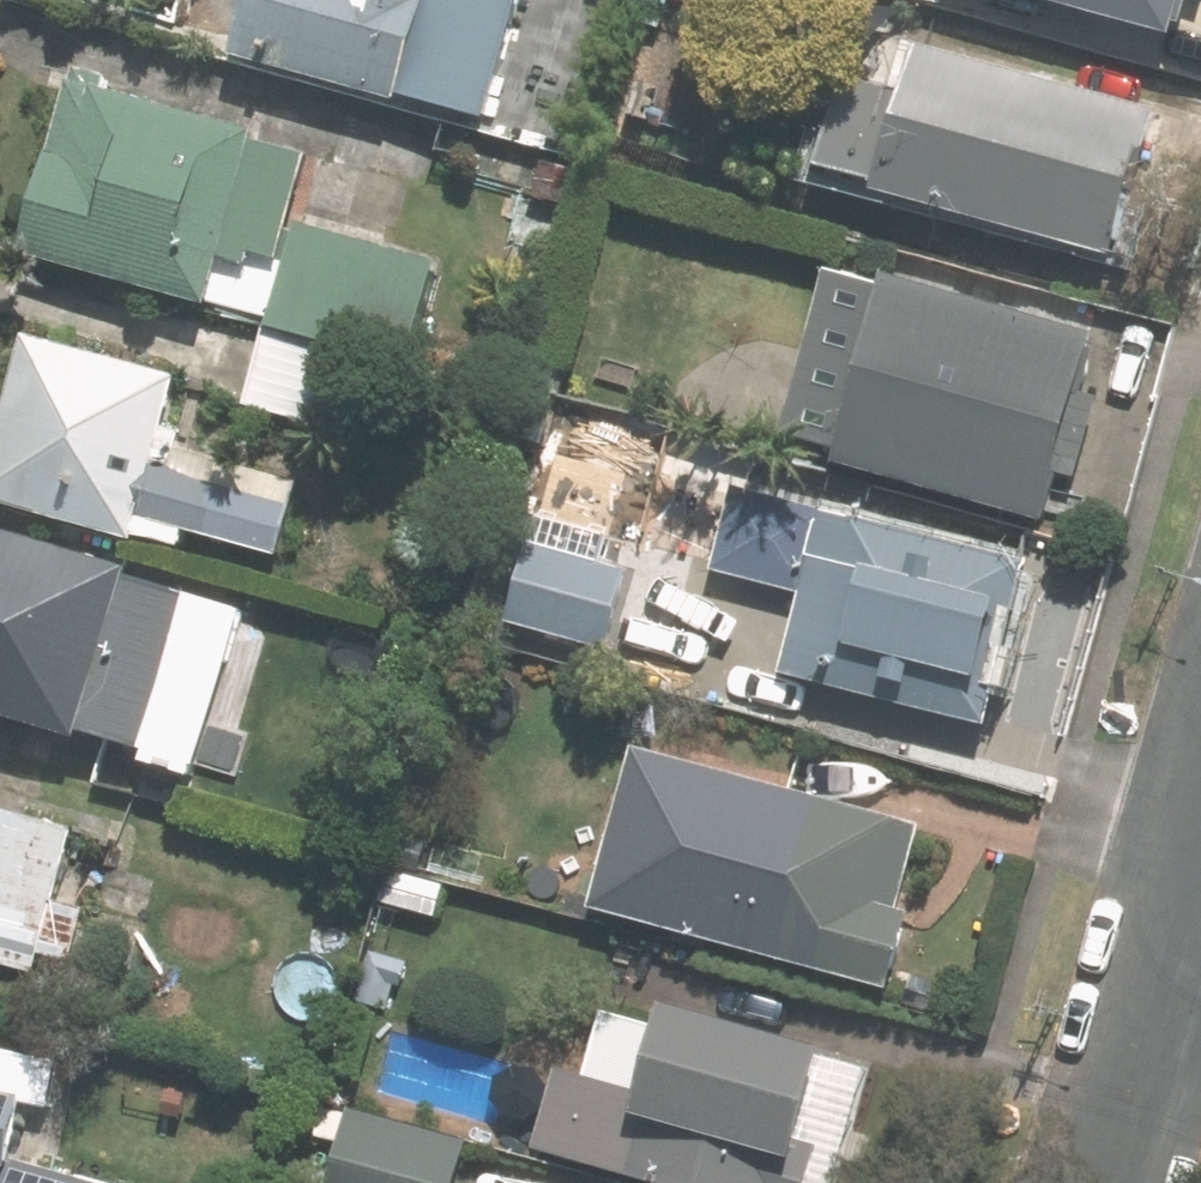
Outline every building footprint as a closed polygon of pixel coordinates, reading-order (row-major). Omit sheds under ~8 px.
[(432,0),(258,0),(240,65),(403,109),(405,100),(428,106),(447,38),(423,31),(432,0)] [(1179,35),(1188,0),(1051,0),(1179,35)] [(1163,118),(928,54),(913,108),(859,93),(836,173),(901,192),(900,200),(1124,263),(1163,118)] [(78,95),(33,259),(213,308),(228,250),(289,267),(273,326),(417,365),(437,274),(289,232),(308,167),(255,151),(257,146),(78,95)] [(545,148),(451,123),(439,171),(531,197),(545,148)] [(851,467),(1046,522),(1059,475),(1080,480),(1100,408),(1081,402),(1097,348),(900,293),(851,467)] [(273,326),(249,410),(392,450),(417,365),(273,326)] [(181,385),(28,343),(0,445),(0,503),(183,553),(189,531),(281,557),(301,486),(228,467),(223,495),(160,462),(181,385)] [(691,483),(699,454),(584,423),(573,464),(639,483),(643,469),(691,483)] [(1032,579),(833,524),(814,590),(794,585),(773,659),(794,665),(792,673),(990,729),(1032,579)] [(134,580),(0,539),(0,718),(86,746),(89,735),(116,743),(145,641),(118,633),(134,580)] [(675,679),(690,628),(525,582),(510,633),(675,679)] [(901,905),(924,822),(751,774),(745,799),(690,784),(671,847),(659,843),(653,865),(668,868),(659,902),(711,917),(710,922),(896,974),(913,908),(901,905)] [(40,962),(44,946),(74,953),(88,904),(59,896),(81,822),(0,799),(0,951),(40,962)] [(577,845),(568,891),(621,903),(630,857),(577,845)] [(544,1137),(706,1182),(835,1182),(862,1085),(823,1075),(826,1066),(780,1055),(786,1037),(674,1005),(651,1090),(563,1065),(544,1137)] [(11,1149),(20,1151),(33,1091),(0,1084),(0,1182),(4,1182),(11,1149)] [(337,1182),(455,1182),(468,1138),(358,1107),(337,1182)]
